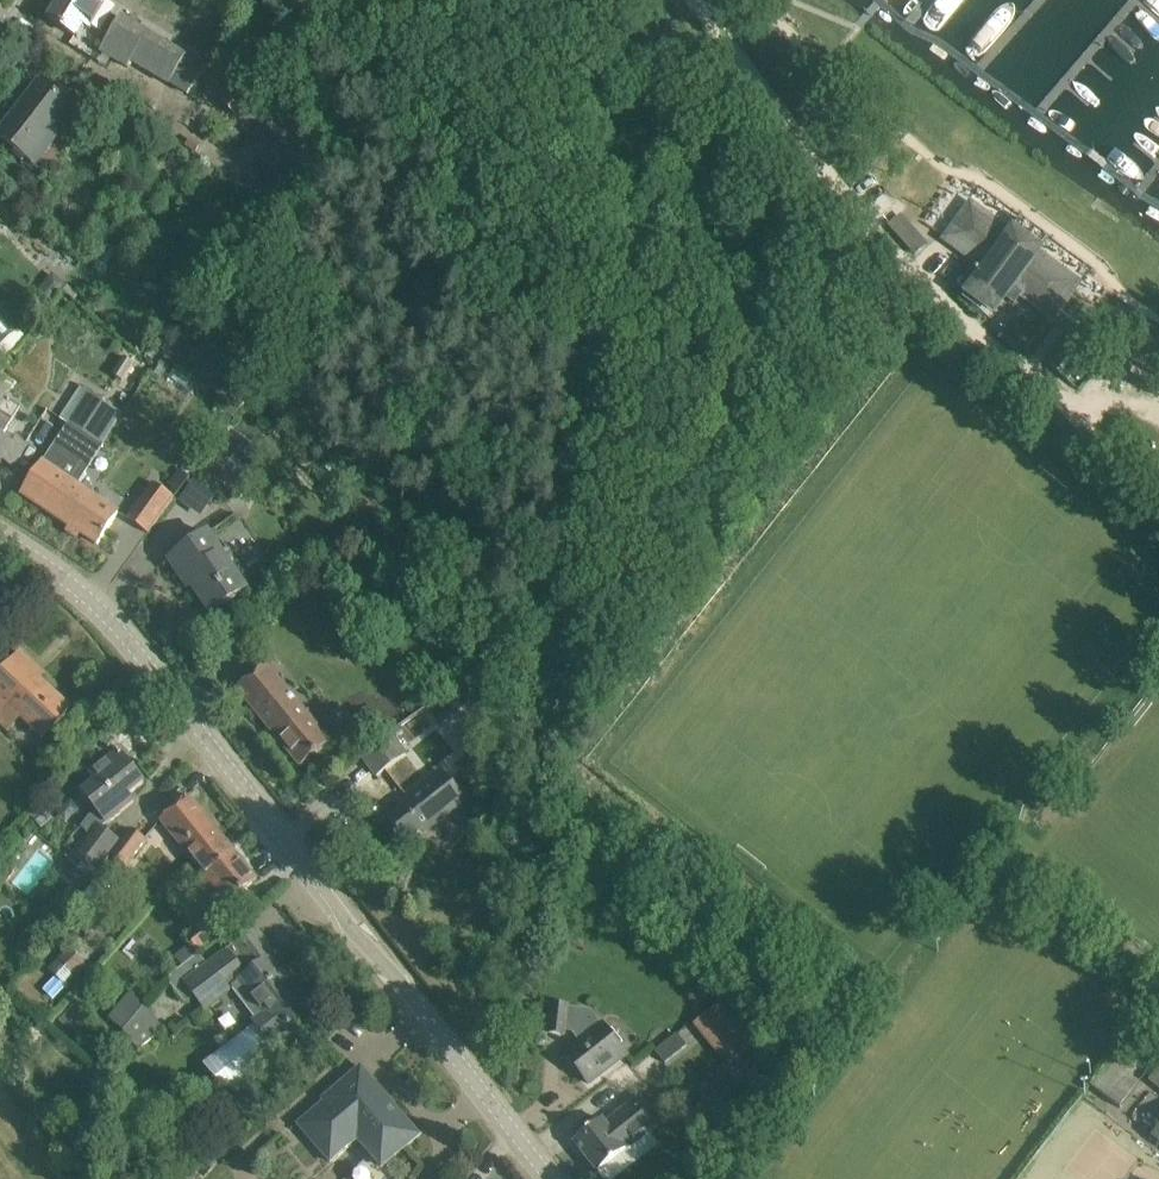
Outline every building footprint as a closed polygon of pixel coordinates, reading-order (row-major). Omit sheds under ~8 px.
[(107,0),(60,0),(48,19),(77,36),(84,23),(91,27),(107,0)] [(139,68),(168,86),(186,57),(187,55),(123,17),(101,51),(128,67),(128,68),(136,73),(139,68)] [(365,66),(349,63),(345,82),(361,85),(365,66)] [(252,90),(235,77),(219,99),(235,111),(252,90)] [(0,137),(0,139),(39,168),(78,115),(40,86),(0,137)] [(1048,239),(1020,219),(1009,234),(971,206),(948,237),(979,260),(970,271),(978,277),(966,293),(993,312),(1005,296),(1014,304),(1025,289),(1055,312),(1074,281),(1037,254),(1048,239)] [(926,245),(899,215),(889,224),(915,255),(926,245)] [(10,364),(28,340),(22,332),(0,307),(0,351),(10,364)] [(1000,337),(1024,354),(1035,337),(1011,321),(1000,337)] [(101,444),(103,442),(102,442),(123,410),(91,390),(71,422),(69,421),(68,422),(101,444)] [(1,460),(12,443),(1,437),(14,418),(21,407),(8,399),(9,398),(0,391),(0,462),(1,460)] [(263,436),(237,418),(212,457),(232,469),(229,473),(242,485),(248,478),(245,476),(265,448),(258,444),(263,436)] [(79,484),(90,466),(55,443),(22,493),(98,544),(120,510),(79,484)] [(161,516),(190,476),(179,469),(168,483),(174,487),(169,493),(152,482),(139,500),(161,516)] [(186,576),(212,612),(244,587),(207,534),(170,560),(183,578),(186,576)] [(71,708),(30,670),(35,665),(22,653),(0,676),(0,722),(8,729),(23,713),(46,735),(71,708)] [(237,688),(301,766),(330,742),(266,665),(237,688)] [(412,716),(421,728),(446,708),(438,697),(412,716)] [(391,731),(360,754),(377,777),(407,755),(391,731)] [(102,827),(134,801),(129,795),(145,782),(119,750),(91,773),(96,780),(82,790),(97,810),(89,817),(81,827),(89,832),(66,863),(92,882),(111,855),(121,841),(102,827)] [(389,817),(408,841),(424,827),(427,832),(467,802),(443,770),(408,798),(410,801),(389,817)] [(194,861),(224,837),(190,796),(161,820),(194,861)] [(111,855),(127,867),(147,839),(131,827),(121,841),(111,855)] [(228,903),(258,879),(224,837),(194,861),(228,903)] [(123,868),(116,863),(107,874),(114,880),(123,868)] [(191,943),(198,953),(225,930),(214,916),(187,937),(191,943)] [(256,928),(210,964),(207,966),(186,983),(196,995),(200,1000),(206,1008),(230,989),(256,1022),(203,1063),(230,1099),(291,1051),(282,1040),(297,1029),(292,1023),(312,1008),(272,958),(277,954),(256,928)] [(175,956),(182,966),(198,953),(191,943),(175,956)] [(88,964),(69,947),(48,969),(56,976),(43,990),(53,999),(88,964)] [(722,1001),(695,1023),(722,1058),(750,1036),(722,1001)] [(566,1053),(589,1083),(626,1055),(606,1026),(600,1029),(590,1010),(571,1008),(571,1005),(552,1002),(550,1032),(565,1034),(565,1029),(573,1030),(576,1034),(577,1033),(582,1041),(566,1053)] [(166,1030),(146,1005),(124,1030),(139,1050),(166,1030)] [(15,1032),(0,1020),(0,1050),(15,1032)] [(655,1050),(665,1063),(687,1045),(677,1033),(655,1050)] [(382,1167),(408,1145),(404,1140),(416,1130),(361,1066),(323,1099),(325,1101),(298,1124),(331,1163),(358,1139),(382,1167)] [(1149,1080),(1158,1088),(1158,1067),(1149,1080)] [(717,1101),(706,1086),(684,1103),(701,1126),(723,1110),(721,1107),(725,1104),(722,1098),(717,1101)] [(574,1141),(598,1171),(662,1122),(639,1095),(605,1123),(602,1119),(574,1141)]
